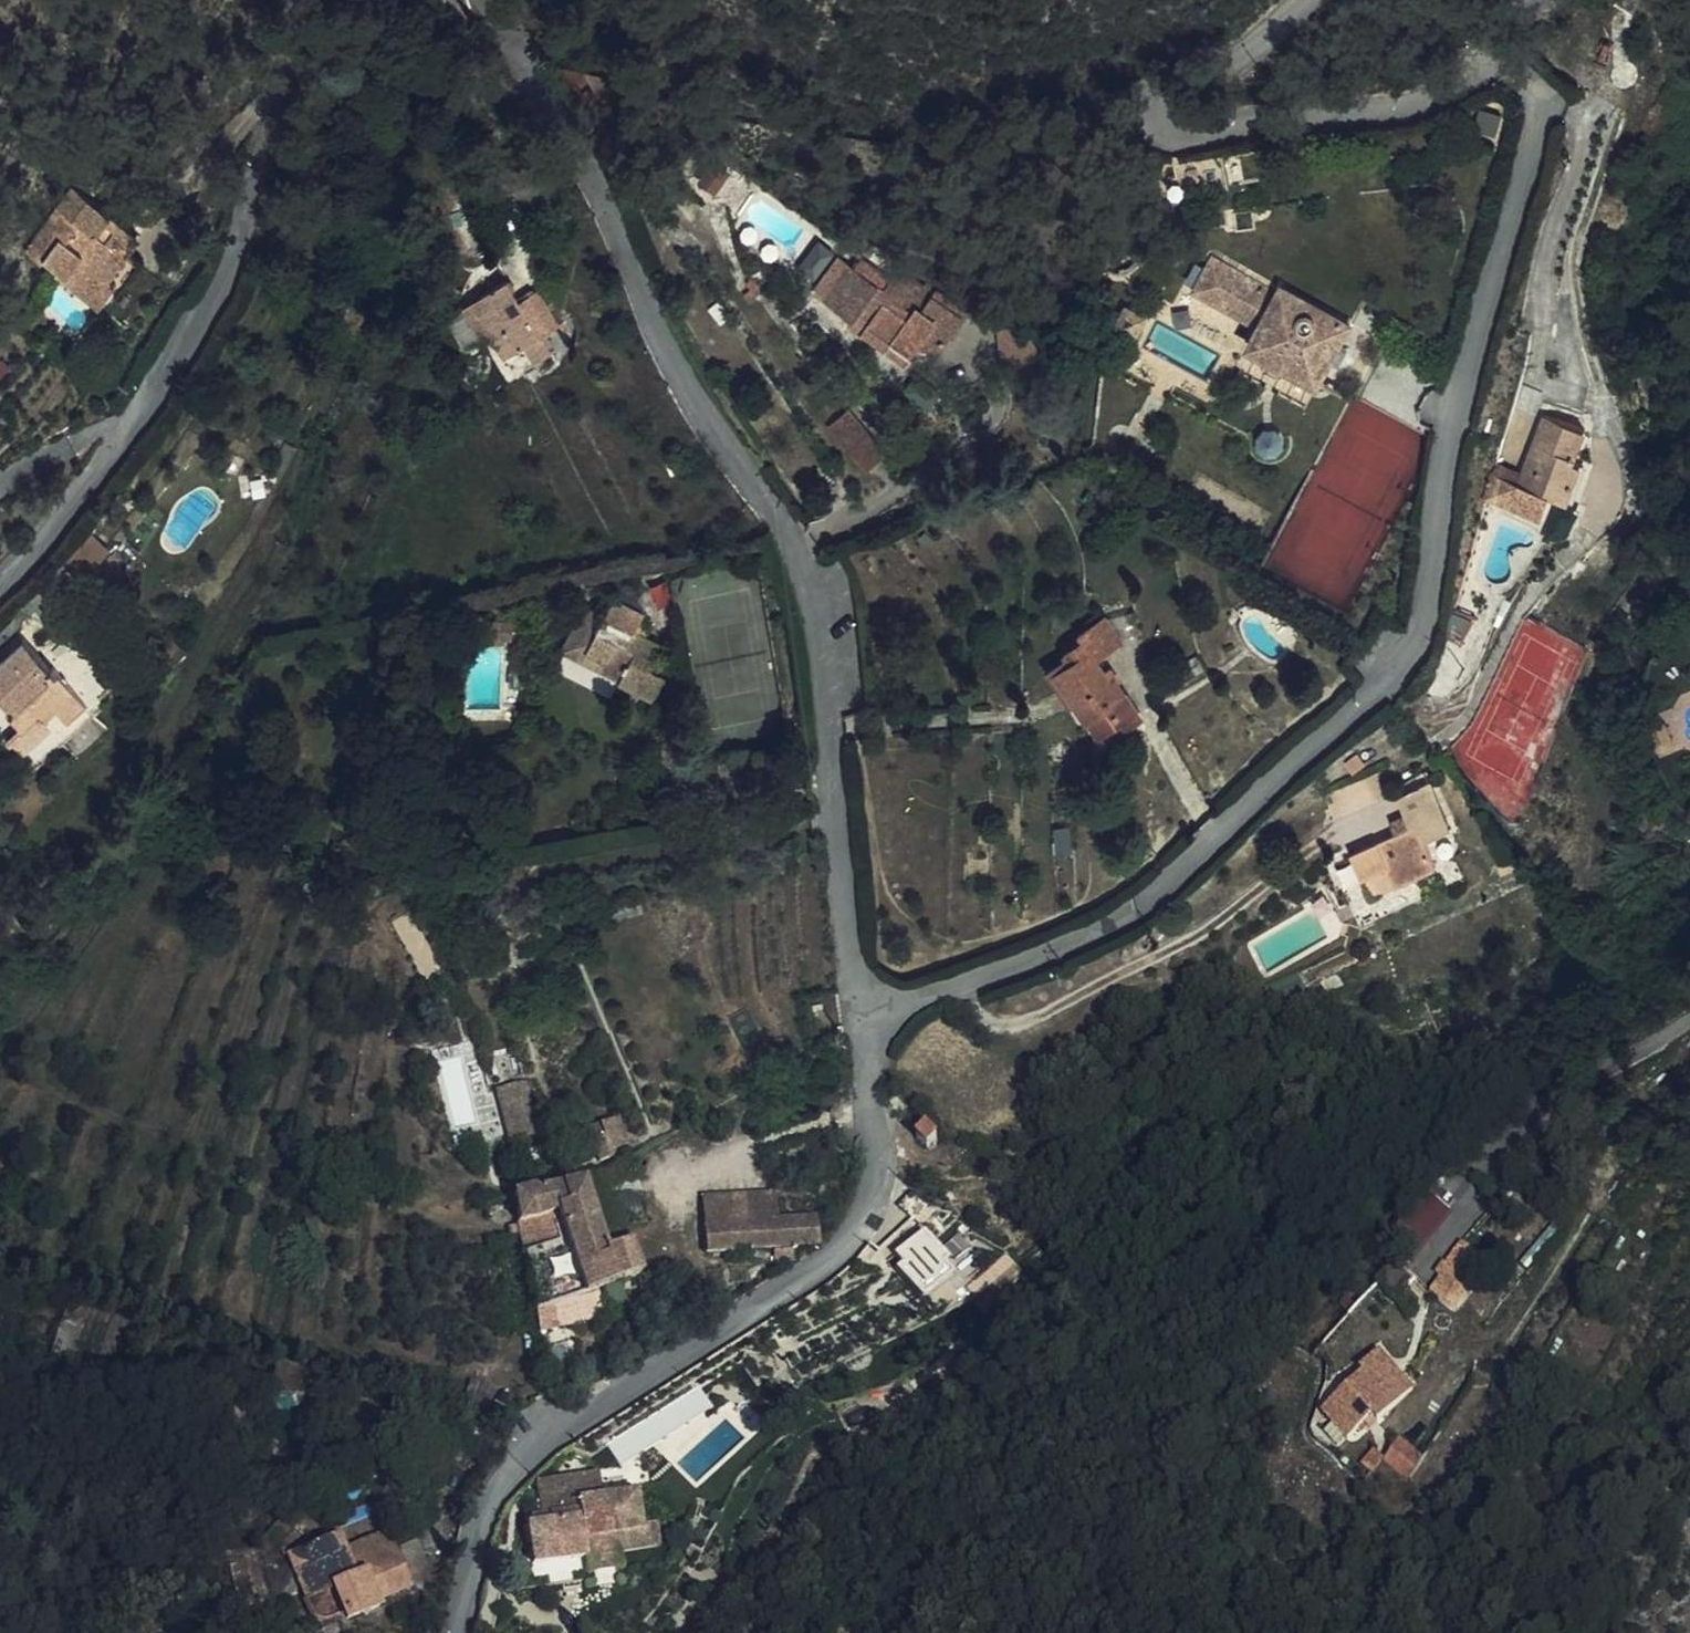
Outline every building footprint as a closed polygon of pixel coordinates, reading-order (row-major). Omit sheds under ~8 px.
[(1224,150),(1173,161),(1180,195),(1231,185),(1224,150)] [(716,156),(702,175),(717,187),(732,168),(716,156)] [(136,275),(72,222),(17,287),(35,306),(42,298),(56,311),(50,317),(91,352),(113,330),(116,333),(144,306),(126,288),(136,275)] [(315,225),(303,241),(313,249),(325,233),(315,225)] [(808,258),(822,270),(835,253),(821,242),(808,258)] [(1281,290),(1279,293),(1227,263),(1225,268),(1210,259),(1194,287),(1235,312),(1240,305),(1264,318),(1260,326),(1248,345),(1315,384),(1350,324),(1285,286),(1281,290)] [(851,262),(832,291),(857,307),(862,298),(876,308),(884,296),(908,313),(895,332),(914,344),(921,334),(945,350),(973,307),(941,282),(937,288),(903,265),(888,284),(851,262)] [(1264,318),(1240,305),(1235,312),(1260,326),(1264,318)] [(484,345),(477,348),(488,371),(500,395),(522,385),(533,408),(552,398),(542,376),(565,366),(546,326),(518,340),(509,320),(479,335),(484,345)] [(479,335),(462,343),(477,376),(488,371),(477,348),(484,345),(479,335)] [(880,449),(847,405),(825,422),(847,449),(855,443),(867,459),(880,449)] [(1575,430),(1541,418),(1520,477),(1516,489),(1544,497),(1538,514),(1548,518),(1551,510),(1559,512),(1575,468),(1563,463),(1575,430)] [(1520,477),(1492,469),(1488,482),(1516,489),(1520,477)] [(1544,497),(1516,489),(1488,482),(1482,505),(1554,527),(1559,512),(1551,510),(1548,518),(1538,514),(1544,497)] [(76,615),(39,645),(54,662),(91,633),(76,615)] [(1088,717),(1097,734),(1122,720),(1111,703),(1128,693),(1113,668),(1097,675),(1095,670),(1090,660),(1105,654),(1120,645),(1105,619),(1079,635),(1082,642),(1067,652),(1073,662),(1053,673),(1063,691),(1082,721),(1088,717)] [(608,642),(597,661),(628,677),(638,658),(608,642)] [(603,707),(580,695),(597,661),(577,651),(556,694),(599,714),(603,707)] [(1090,660),(1095,670),(1097,675),(1113,668),(1105,654),(1090,660)] [(628,677),(597,661),(580,695),(603,707),(599,714),(596,721),(651,750),(664,724),(659,722),(656,706),(651,703),(657,692),(628,677)] [(0,722),(0,730),(22,756),(16,760),(31,776),(45,764),(49,768),(64,756),(76,770),(95,754),(63,716),(61,717),(37,690),(0,722)] [(1128,693),(1111,703),(1122,720),(1126,728),(1143,719),(1128,693)] [(1378,835),(1313,865),(1323,887),(1388,857),(1378,835)] [(1340,923),(1350,947),(1371,937),(1380,957),(1425,936),(1413,911),(1438,900),(1418,853),(1386,868),(1399,896),(1340,923)] [(549,1178),(540,1126),(510,1131),(521,1183),(549,1178)] [(945,1203),(936,1190),(919,1203),(927,1215),(945,1203)] [(1412,1261),(1456,1221),(1429,1192),(1385,1232),(1412,1261)] [(696,1198),(699,1225),(773,1218),(771,1193),(696,1198)] [(812,1216),(773,1218),(699,1225),(701,1253),(760,1250),(762,1266),(788,1263),(787,1248),(814,1245),(812,1216)] [(610,1292),(595,1221),(521,1238),(526,1265),(567,1258),(573,1292),(531,1299),(542,1370),(581,1365),(579,1358),(607,1351),(603,1337),(647,1322),(641,1289),(610,1292)] [(926,1226),(889,1250),(924,1304),(961,1280),(926,1226)] [(1429,1282),(1453,1305),(1478,1278),(1454,1255),(1429,1282)] [(573,1292),(567,1258),(526,1265),(531,1299),(573,1292)] [(1347,1385),(1333,1407),(1344,1416),(1357,1392),(1347,1385)] [(1344,1416),(1347,1418),(1336,1434),(1352,1444),(1378,1407),(1357,1392),(1344,1416)] [(1344,1416),(1333,1407),(1316,1432),(1330,1442),(1344,1416)] [(1331,1443),(1336,1434),(1347,1418),(1344,1416),(1330,1442),(1331,1443)] [(1400,1434),(1381,1459),(1407,1479),(1427,1453),(1400,1434)] [(551,1532),(554,1554),(586,1550),(583,1527),(551,1532)] [(554,1554),(546,1555),(548,1566),(537,1568),(538,1575),(535,1576),(541,1615),(593,1607),(595,1607),(594,1600),(624,1596),(625,1603),(627,1602),(666,1597),(663,1573),(647,1576),(642,1542),(586,1550),(554,1554)] [(266,1595),(251,1558),(230,1566),(245,1604),(266,1595)] [(357,1597),(366,1619),(409,1602),(401,1580),(357,1597)] [(306,1598),(319,1632),(421,1632),(409,1602),(366,1619),(357,1597),(351,1581),(306,1598)]
